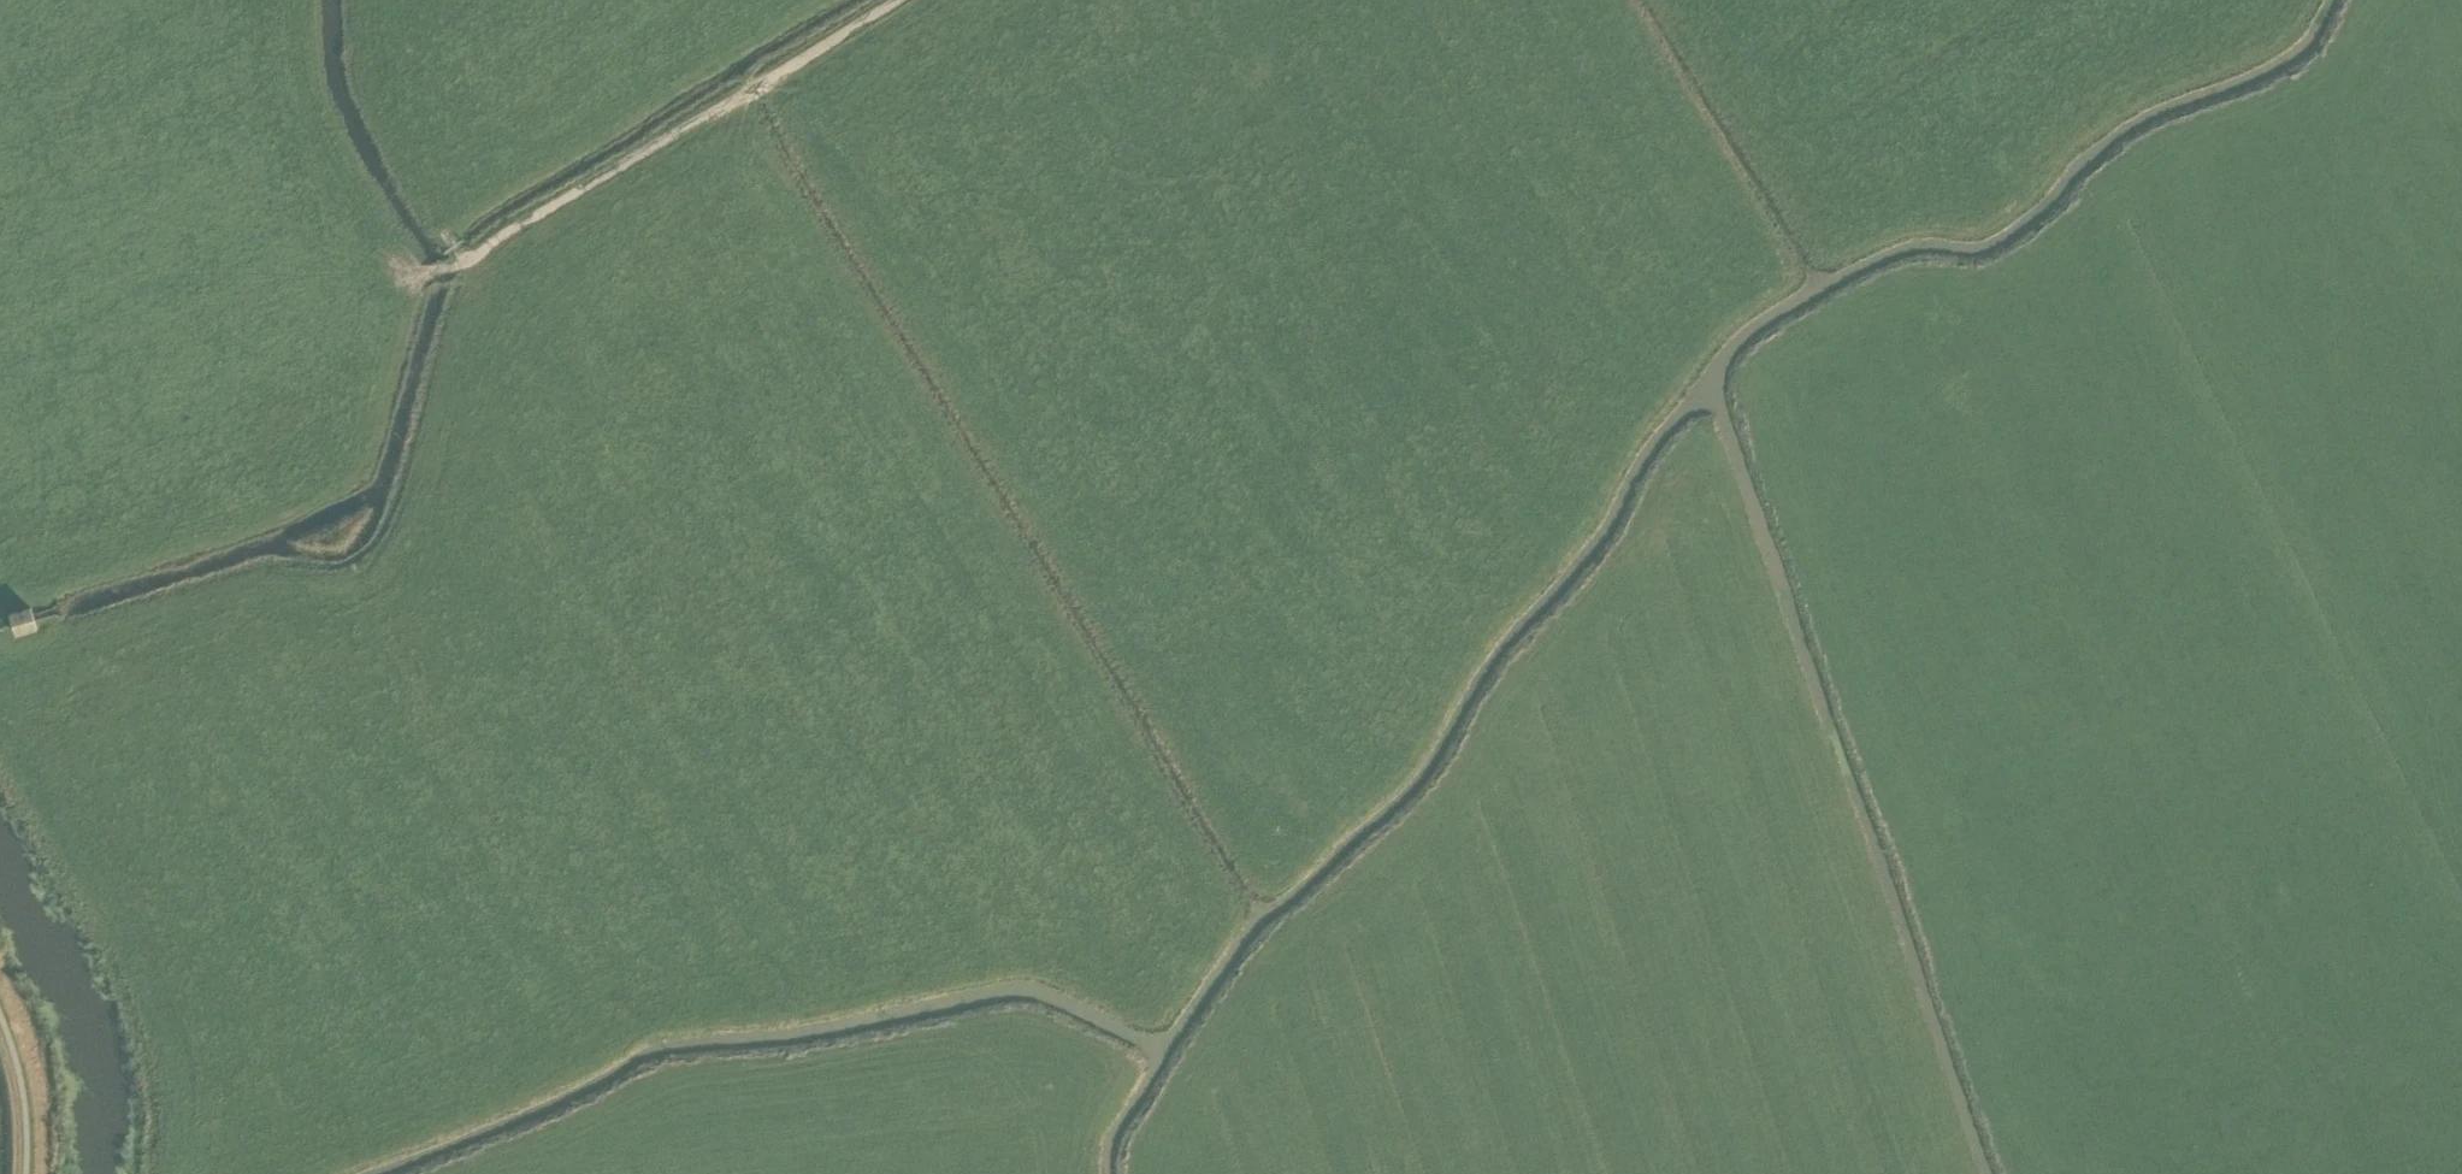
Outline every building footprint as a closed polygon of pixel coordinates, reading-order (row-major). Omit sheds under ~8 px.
[(18,628),(40,622),(34,598),(11,605),(18,628)]
